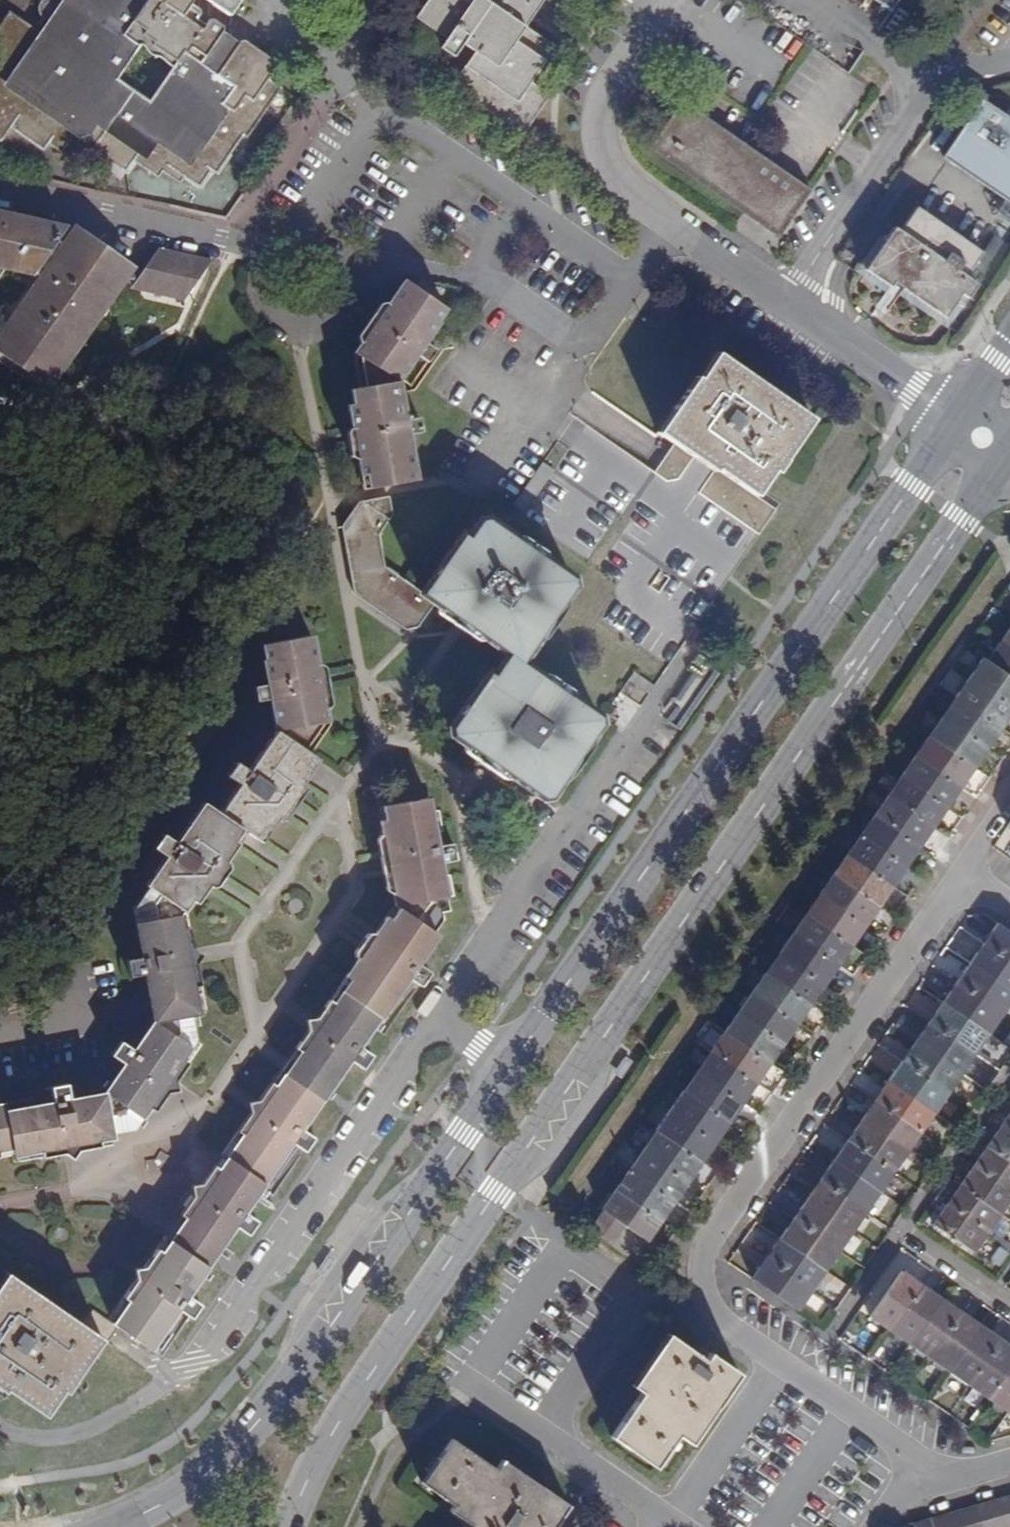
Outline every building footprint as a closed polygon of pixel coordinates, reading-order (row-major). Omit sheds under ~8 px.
[(210,18),(207,24),(197,18),(201,13),(200,6),(190,0),(53,0),(31,31),(8,15),(0,26),(0,142),(1,143),(11,129),(44,151),(49,143),(71,159),(78,149),(88,155),(93,149),(125,171),(131,162),(156,179),(163,171),(180,183),(186,176),(200,186),(213,168),(218,171),(244,133),(248,136),(283,87),(266,74),(271,66),(276,69),(278,65),(278,61),(246,39),(240,40),(237,45),(220,33),(224,28),(223,22),(215,16),(210,18)] [(525,24),(542,0),(404,0),(401,4),(446,36),(440,45),(454,54),(468,34),(480,42),(451,84),(523,134),(551,94),(531,80),(556,45),(525,24)] [(894,11),(902,0),(879,0),(894,11)] [(382,32),(391,18),(385,19),(380,27),(382,32)] [(237,45),(240,40),(224,28),(220,33),(237,45)] [(971,115),(1009,142),(1009,117),(983,98),(971,115)] [(943,155),(1009,201),(1009,142),(971,115),(943,155)] [(648,144),(670,159),(685,136),(664,121),(648,144)] [(807,186),(773,163),(741,209),(775,232),(807,186)] [(890,284),(893,279),(945,316),(962,291),(968,295),(978,281),(975,279),(967,273),(982,250),(918,205),(901,228),(896,224),(866,266),(890,284)] [(214,261),(160,249),(143,271),(100,242),(88,260),(59,240),(67,228),(0,213),(0,278),(7,268),(35,275),(37,272),(44,276),(0,345),(0,349),(47,382),(126,278),(133,282),(130,286),(183,300),(189,293),(187,291),(206,267),(209,268),(214,261)] [(993,234),(982,250),(967,273),(975,279),(1003,241),(993,234)] [(451,309),(408,284),(362,363),(368,398),(359,400),(361,414),(356,416),(371,500),(424,490),(417,446),(430,443),(427,429),(414,431),(406,389),(425,357),(438,364),(445,352),(432,344),(445,323),(443,322),(451,309)] [(755,498),(761,490),(773,472),(776,474),(786,460),(785,460),(813,419),(718,353),(699,379),(696,377),(657,435),(713,473),(715,471),(755,498)] [(414,642),(425,640),(443,613),(422,599),(408,589),(386,575),(381,547),(398,524),(396,508),(367,514),(350,538),(362,604),(414,642)] [(449,736),(484,760),(505,774),(508,771),(545,797),(564,772),(569,775),(578,761),(576,760),(604,720),(519,662),(536,638),(538,639),(575,586),(483,521),(465,545),(462,543),(422,599),(443,613),(479,639),(481,636),(509,656),(490,681),(488,679),(449,736)] [(1000,638),(1009,645),(1009,624),(1000,638)] [(270,696),(277,730),(310,753),(325,729),(322,709),(325,709),(315,651),(312,652),(309,638),(270,645),(273,658),(263,660),(267,680),(253,683),(256,699),(270,696)] [(987,658),(1009,673),(1009,645),(1000,638),(987,658)] [(969,675),(1009,702),(1009,673),(987,658),(982,654),(969,675)] [(955,694),(1000,725),(1009,712),(1009,702),(969,675),(955,694)] [(955,694),(942,714),(987,745),(1000,725),(955,694)] [(942,714),(928,734),(973,765),(987,745),(942,714)] [(299,777),(314,756),(310,753),(277,730),(250,768),(238,759),(228,773),(241,782),(220,811),(206,801),(177,842),(165,833),(155,846),(167,854),(147,883),(150,885),(186,908),(193,898),(199,902),(233,854),(228,850),(243,828),(256,837),(265,825),(271,829),(304,780),(299,777)] [(928,734),(914,753),(960,785),(973,765),(928,734)] [(914,753),(901,773),(947,804),(960,785),(914,753)] [(901,773),(887,793),(933,824),(947,804),(901,773)] [(887,793),(873,814),(918,845),(933,824),(887,793)] [(388,914),(352,964),(356,967),(341,989),(380,1014),(408,975),(423,985),(434,970),(419,960),(438,932),(436,930),(444,919),(443,910),(450,908),(441,862),(456,859),(453,842),(438,845),(428,797),(385,805),(390,831),(383,833),(395,890),(400,888),(402,901),(393,917),(388,914)] [(873,814),(860,833),(905,864),(918,845),(873,814)] [(860,833),(846,853),(891,884),(905,864),(860,833)] [(846,853),(832,873),(877,905),(891,884),(846,853)] [(832,873),(818,893),(863,925),(877,905),(832,873)] [(182,914),(186,908),(150,885),(139,900),(140,905),(134,907),(141,956),(125,959),(128,975),(144,972),(153,1022),(188,1016),(196,1015),(198,1016),(192,985),(199,984),(190,925),(185,927),(182,914)] [(818,893),(805,912),(851,943),(863,925),(818,893)] [(805,912),(791,931),(837,963),(851,943),(805,912)] [(983,941),(1009,960),(1009,930),(997,921),(983,941)] [(791,931),(778,951),(823,983),(837,963),(791,931)] [(968,962),(1009,990),(1009,960),(983,941),(968,962)] [(778,951),(765,971),(810,1002),(823,983),(778,951)] [(955,981),(1001,1012),(1009,998),(1009,990),(968,962),(955,981)] [(765,971),(751,991),(796,1022),(810,1002),(765,971)] [(955,981),(941,1001),(987,1032),(1001,1012),(955,981)] [(301,1048),(283,1074),(320,1098),(350,1059),(364,1068),(373,1055),(359,1045),(380,1014),(341,989),(334,1000),(329,996),(296,1045),(301,1048)] [(751,991),(737,1010),(783,1041),(796,1022),(751,991)] [(941,1001),(928,1020),(974,1051),(987,1032),(941,1001)] [(737,1010),(724,1029),(769,1061),(783,1041),(737,1010)] [(3,1103),(0,1104),(0,1152),(12,1150),(14,1157),(40,1153),(40,1158),(97,1148),(96,1142),(109,1140),(109,1135),(130,1131),(146,1109),(152,1113),(185,1066),(180,1062),(194,1042),(188,1016),(153,1022),(132,1050),(119,1041),(109,1055),(122,1064),(101,1092),(67,1097),(65,1083),(49,1086),(52,1101),(4,1109),(3,1103)] [(928,1020),(915,1040),(960,1071),(974,1051),(928,1020)] [(724,1029),(710,1049),(756,1081),(769,1061),(724,1029)] [(915,1040),(901,1060),(946,1091),(960,1071),(915,1040)] [(710,1049),(696,1069),(742,1101),(756,1081),(710,1049)] [(901,1060),(887,1079),(933,1110),(946,1091),(901,1060)] [(696,1069),(683,1089),(728,1120),(742,1101),(696,1069)] [(292,1140),(306,1149),(315,1135),(302,1126),(320,1098),(283,1074),(277,1083),(271,1079),(237,1128),(243,1131),(217,1168),(211,1164),(179,1211),(185,1215),(177,1227),(160,1252),(154,1248),(121,1295),(127,1300),(112,1322),(115,1324),(150,1349),(177,1309),(190,1318),(200,1304),(186,1295),(216,1251),(234,1225),(248,1234),(258,1219),(245,1210),(260,1187),(292,1140)] [(887,1079),(874,1099),(919,1131),(933,1110),(887,1079)] [(683,1089),(669,1109),(715,1140),(728,1120),(683,1089)] [(874,1099),(860,1119),(905,1151),(919,1131),(874,1099)] [(669,1109),(655,1129),(700,1161),(715,1140),(669,1109)] [(999,1126),(1009,1133),(1009,1110),(999,1126)] [(860,1119),(847,1138),(893,1169),(905,1151),(860,1119)] [(986,1145),(1009,1162),(1009,1133),(999,1126),(986,1145)] [(655,1129),(641,1149),(687,1180),(700,1161),(655,1129)] [(847,1138),(834,1157),(879,1188),(893,1169),(847,1138)] [(973,1164),(1009,1190),(1009,1162),(986,1145),(973,1164)] [(641,1149),(628,1169),(673,1200),(687,1180),(641,1149)] [(834,1157),(819,1178),(865,1209),(879,1188),(834,1157)] [(960,1184),(1002,1213),(1009,1201),(1009,1190),(973,1164),(960,1184)] [(628,1169),(614,1189),(660,1220),(673,1200),(628,1169)] [(819,1178),(806,1197),(851,1229),(865,1209),(819,1178)] [(960,1184),(947,1204),(989,1233),(1002,1213),(960,1184)] [(646,1240),(660,1220),(614,1189),(601,1208),(602,1209),(589,1227),(611,1242),(624,1224),(646,1240)] [(806,1197),(793,1216),(838,1248),(851,1229),(806,1197)] [(976,1252),(989,1233),(947,1204),(934,1223),(976,1252)] [(793,1216),(779,1236),(825,1268),(838,1248),(793,1216)] [(779,1236),(765,1256),(811,1288),(825,1268),(779,1236)] [(765,1256),(751,1277),(797,1308),(811,1288),(765,1256)] [(869,1315),(890,1329),(922,1283),(901,1269),(869,1315)] [(4,1272),(0,1278),(0,1390),(1,1390),(3,1388),(41,1414),(60,1388),(64,1392),(74,1378),(72,1377),(100,1336),(79,1322),(4,1272)] [(890,1329),(910,1343),(942,1297),(922,1283),(890,1329)] [(910,1343),(929,1356),(961,1310),(942,1297),(910,1343)] [(104,1339),(115,1324),(112,1322),(89,1307),(79,1322),(100,1336),(104,1339)] [(929,1356),(948,1370),(980,1323),(961,1310),(929,1356)] [(948,1370),(968,1383),(1000,1336),(980,1323),(948,1370)] [(691,1443),(717,1405),(739,1373),(709,1351),(705,1357),(667,1333),(632,1385),(642,1390),(611,1435),(654,1465),(676,1433),(691,1443)] [(988,1397),(1009,1366),(1009,1343),(1000,1336),(968,1383),(988,1397)] [(1008,1411),(1009,1408),(1009,1366),(988,1397),(1008,1411)] [(546,1526),(547,1526),(551,1526),(567,1503),(502,1458),(496,1467),(452,1436),(422,1480),(454,1503),(449,1509),(471,1523),(468,1526),(546,1526)] [(998,1498),(1007,1526),(1009,1526),(1009,1494),(998,1498)] [(998,1498),(977,1504),(984,1526),(1007,1526),(998,1498)] [(977,1504),(954,1511),(959,1526),(984,1526),(977,1504)] [(954,1511),(930,1518),(933,1526),(959,1526),(954,1511)] [(930,1518),(912,1523),(914,1526),(933,1526),(930,1518)]
